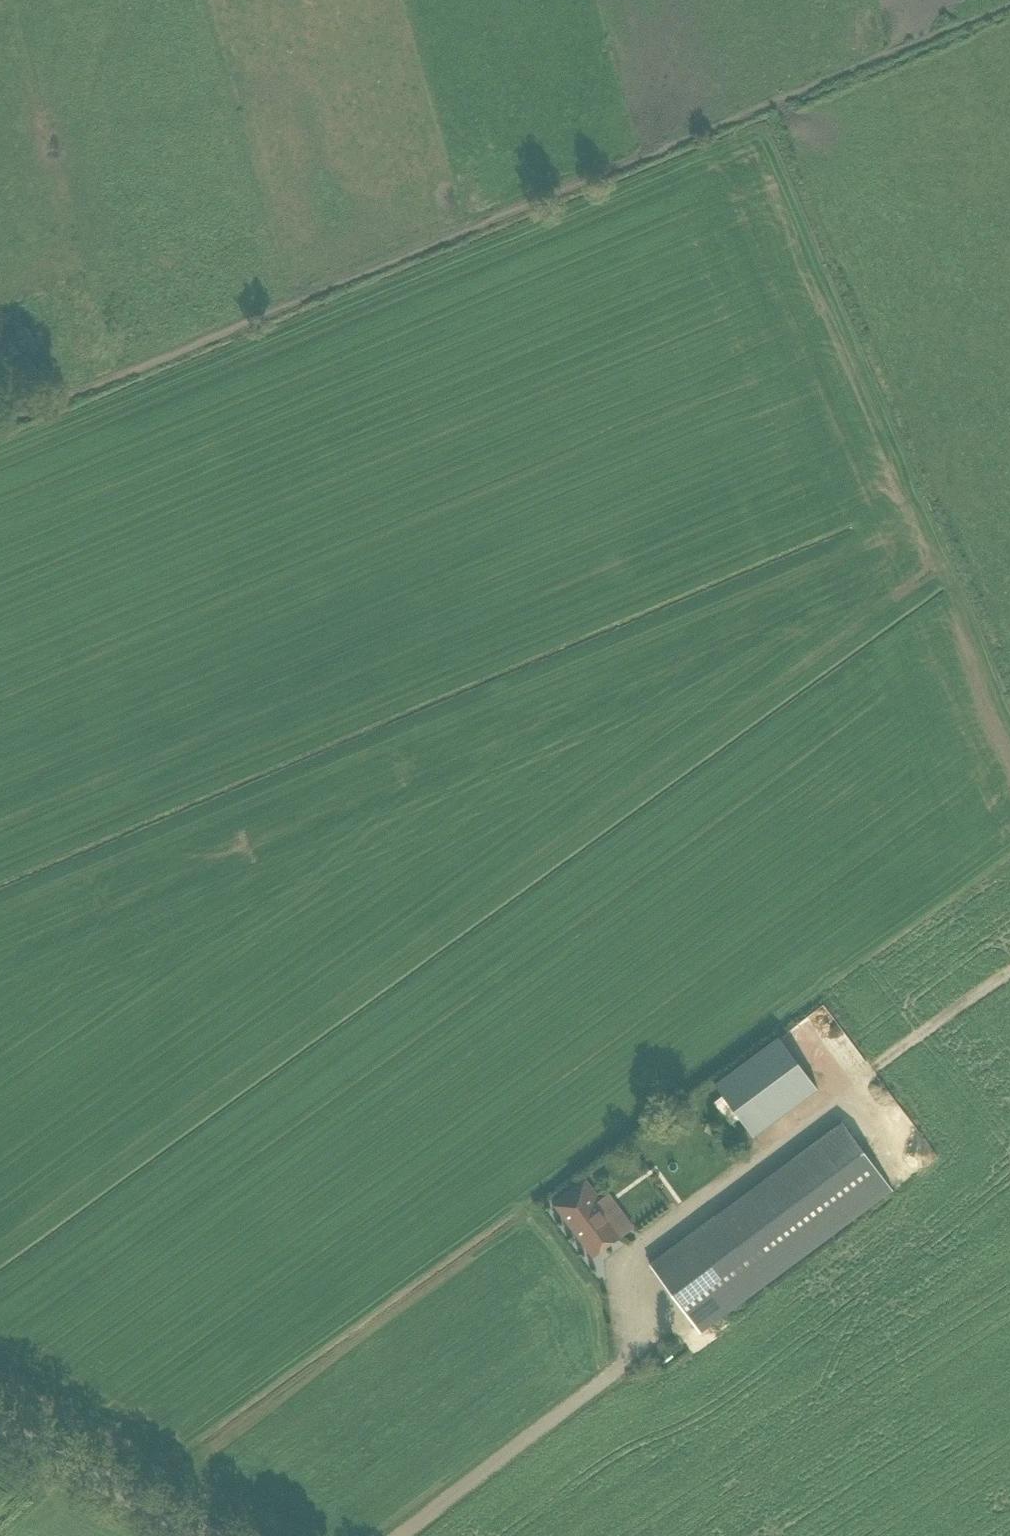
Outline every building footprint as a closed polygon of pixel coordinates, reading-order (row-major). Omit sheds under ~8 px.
[(771,1037),(707,1084),(745,1134),(808,1088),(771,1037)] [(650,1266),(700,1333),(893,1190),(843,1123),(650,1266)] [(623,1236),(600,1207),(605,1203),(587,1180),(554,1204),(593,1257),(623,1236)]
